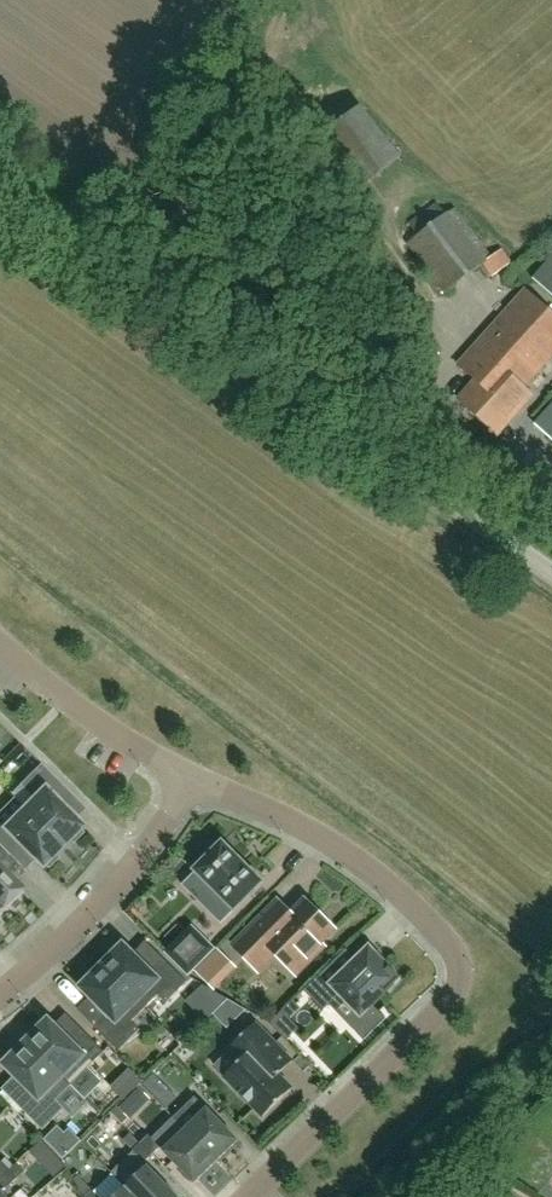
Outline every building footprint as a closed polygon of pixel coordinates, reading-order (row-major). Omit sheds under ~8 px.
[(354,195),(403,157),(362,105),(313,143),(354,195)] [(446,292),(492,257),(456,209),(446,216),(437,204),(411,223),(420,235),(409,243),(446,292)] [(537,281),(551,295),(551,264),(537,281)] [(460,399),(498,434),(533,395),(525,387),(551,357),(551,312),(527,290),(460,365),(477,380),(460,399)] [(537,425),(551,439),(551,408),(537,425)] [(13,798),(62,847),(69,840),(73,843),(83,833),(79,829),(83,826),(60,803),(70,793),(40,764),(29,775),(42,789),(24,808),(13,798)] [(34,861),(41,868),(44,865),(48,868),(58,858),(54,854),(62,847),(13,798),(12,799),(23,809),(4,828),(0,824),(0,847),(7,854),(8,855),(18,845),(34,861)] [(194,870),(209,885),(222,898),(209,911),(221,923),(234,910),(234,911),(262,882),(222,842),(219,846),(216,843),(202,857),(205,860),(194,870)] [(1,909),(21,888),(0,867),(0,908),(1,909)] [(233,945),(248,960),(259,971),(276,954),(297,974),(317,954),(313,950),(334,930),(305,901),(291,915),(277,901),(233,945)] [(188,977),(216,949),(198,932),(171,960),(188,977)] [(101,965),(145,1009),(158,995),(166,1004),(187,983),(163,959),(151,971),(123,943),(119,947),(116,944),(106,955),(109,958),(101,965)] [(341,994),(363,1017),(401,979),(371,948),(345,973),(334,961),(304,990),(324,1011),(341,994)] [(217,951),(203,965),(217,979),(230,965),(217,951)] [(145,1009),(101,965),(94,973),(91,970),(80,980),(83,983),(79,987),(107,1015),(95,1027),(119,1051),(140,1030),(132,1022),(145,1009)] [(301,1032),(291,1022),(304,1010),(297,1003),(274,1026),(289,1042),(301,1032)] [(321,1015),(306,1020),(314,1044),(330,1038),(326,1025),(324,1026),(321,1015)] [(34,1033),(26,1042),(70,1086),(104,1052),(80,1028),(69,1040),(48,1019),(44,1023),(41,1020),(31,1030),(34,1033)] [(292,1062),(275,1045),(255,1024),(230,1048),(242,1060),(225,1077),(264,1117),(291,1090),(278,1076),(292,1062)] [(70,1086),(26,1042),(17,1050),(14,1047),(4,1057),(7,1060),(3,1065),(32,1094),(19,1107),(43,1131),(65,1109),(56,1101),(70,1086)] [(134,1072),(122,1086),(136,1099),(122,1114),(135,1125),(157,1101),(143,1089),(147,1084),(134,1072)] [(173,1117),(185,1130),(216,1162),(238,1141),(207,1109),(195,1096),(173,1117)] [(16,1111),(8,1120),(24,1133),(31,1123),(16,1111)] [(66,1160),(82,1143),(71,1132),(67,1136),(60,1130),(48,1142),(66,1160)] [(216,1162),(185,1130),(164,1151),(194,1183),(216,1162)] [(140,1144),(133,1151),(145,1163),(152,1155),(141,1143),(140,1144)] [(3,1162),(0,1165),(0,1180),(10,1170),(3,1162)] [(135,1196),(177,1196),(148,1167),(126,1188),(135,1196)] [(0,1180),(0,1183),(6,1189),(18,1178),(10,1170),(0,1180)] [(126,1188),(116,1196),(135,1196),(126,1188)]
